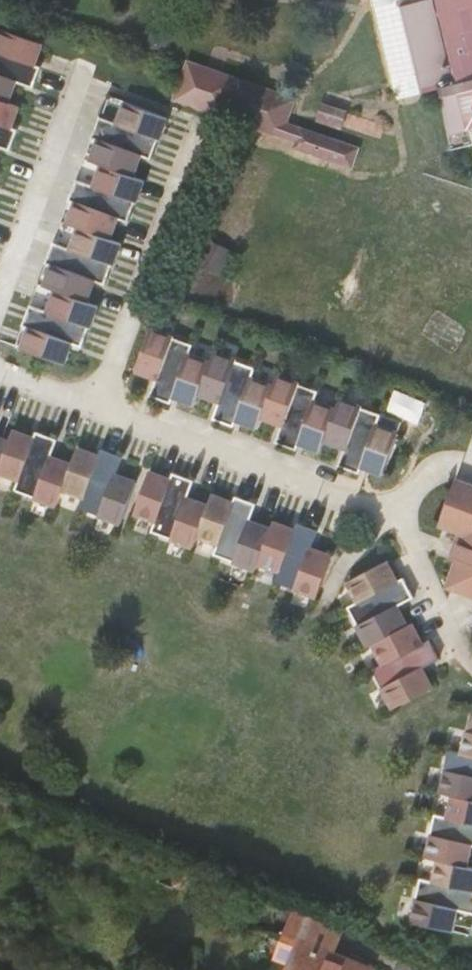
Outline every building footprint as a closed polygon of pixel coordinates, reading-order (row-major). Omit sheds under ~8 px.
[(397,100),(441,89),(443,101),(452,138),(455,151),(471,147),(471,0),(373,0),(397,100)] [(41,67),(34,64),(42,44),(1,29),(0,31),(0,147),(10,151),(18,130),(11,128),(19,107),(8,103),(16,82),(33,88),(41,67)] [(153,32),(146,49),(163,56),(170,39),(153,32)] [(287,124),(295,99),(188,62),(174,101),(295,142),(294,147),(351,167),(358,148),(287,124)] [(109,96),(101,116),(119,123),(126,103),(109,96)] [(348,111),(323,102),(317,119),(342,127),(348,111)] [(71,343),(82,347),(98,306),(87,302),(95,281),(105,285),(121,243),(110,239),(118,218),(128,222),(144,180),(133,176),(141,155),(151,159),(167,117),(126,103),(119,123),(101,116),(94,137),(100,140),(93,161),(103,165),(96,186),(78,179),(71,200),(78,202),(70,224),(80,227),(72,249),(55,242),(47,263),(54,266),(46,286),(57,290),(49,312),(32,305),(24,326),(31,329),(23,349),(63,364),(71,343)] [(94,137),(78,179),(96,186),(103,165),(93,161),(100,140),(94,137)] [(78,202),(71,200),(55,242),(72,249),(80,227),(70,224),(78,202)] [(54,266),(47,263),(32,305),(49,312),(57,290),(46,286),(54,266)] [(31,329),(24,326),(17,347),(23,349),(31,329)] [(193,345),(152,330),(136,370),(157,378),(150,396),(171,404),(174,397),(195,404),(199,394),(220,401),(213,419),(234,427),(236,420),(258,428),(262,417),(283,425),(276,443),(297,450),(300,443),(320,451),(324,441),(345,448),(338,466),(360,474),(362,467),(383,475),(398,433),(377,426),(381,415),(339,399),(335,410),(315,402),(318,392),(277,376),(273,386),(252,379),(256,368),(214,353),(210,364),(189,356),(193,345)] [(57,506),(63,490),(84,498),(80,508),(121,524),(136,483),(115,475),(122,457),(101,450),(99,456),(78,448),(72,465),(51,457),(58,441),(36,433),(34,439),(13,431),(9,442),(0,439),(0,472),(19,479),(15,490),(57,506)] [(275,581),(317,598),(333,558),(311,549),(318,531),(297,523),(294,531),(273,522),(270,530),(250,522),(257,505),(236,496),(233,504),(213,495),(208,506),(188,497),(194,481),(173,472),(170,480),(151,472),(135,512),(156,521),(152,530),(193,547),(198,535),(218,544),(214,554),(255,571),(258,563),(279,572),(275,581)] [(453,488),(471,495),(471,488),(456,482),(453,488)] [(471,595),(471,495),(453,488),(440,524),(461,532),(468,535),(458,563),(449,586),(471,595)] [(468,535),(461,532),(451,561),(458,563),(468,535)] [(374,669),(394,709),(433,689),(422,669),(439,660),(429,640),(424,643),(414,623),(409,626),(399,606),(414,598),(404,578),(398,582),(388,562),(349,582),(359,602),(349,607),(369,646),(373,644),(383,664),(374,669)] [(449,750),(440,792),(452,795),(447,817),(435,814),(425,858),(437,860),(433,881),(421,878),(411,923),(454,933),(458,910),(471,914),(471,869),(468,868),(471,849),(471,714),(468,731),(466,731),(461,753),(449,750)] [(321,776),(334,781),(340,767),(327,761),(321,776)] [(277,956),(292,961),(288,969),(364,969),(330,956),(342,925),(296,907),(277,956)]
